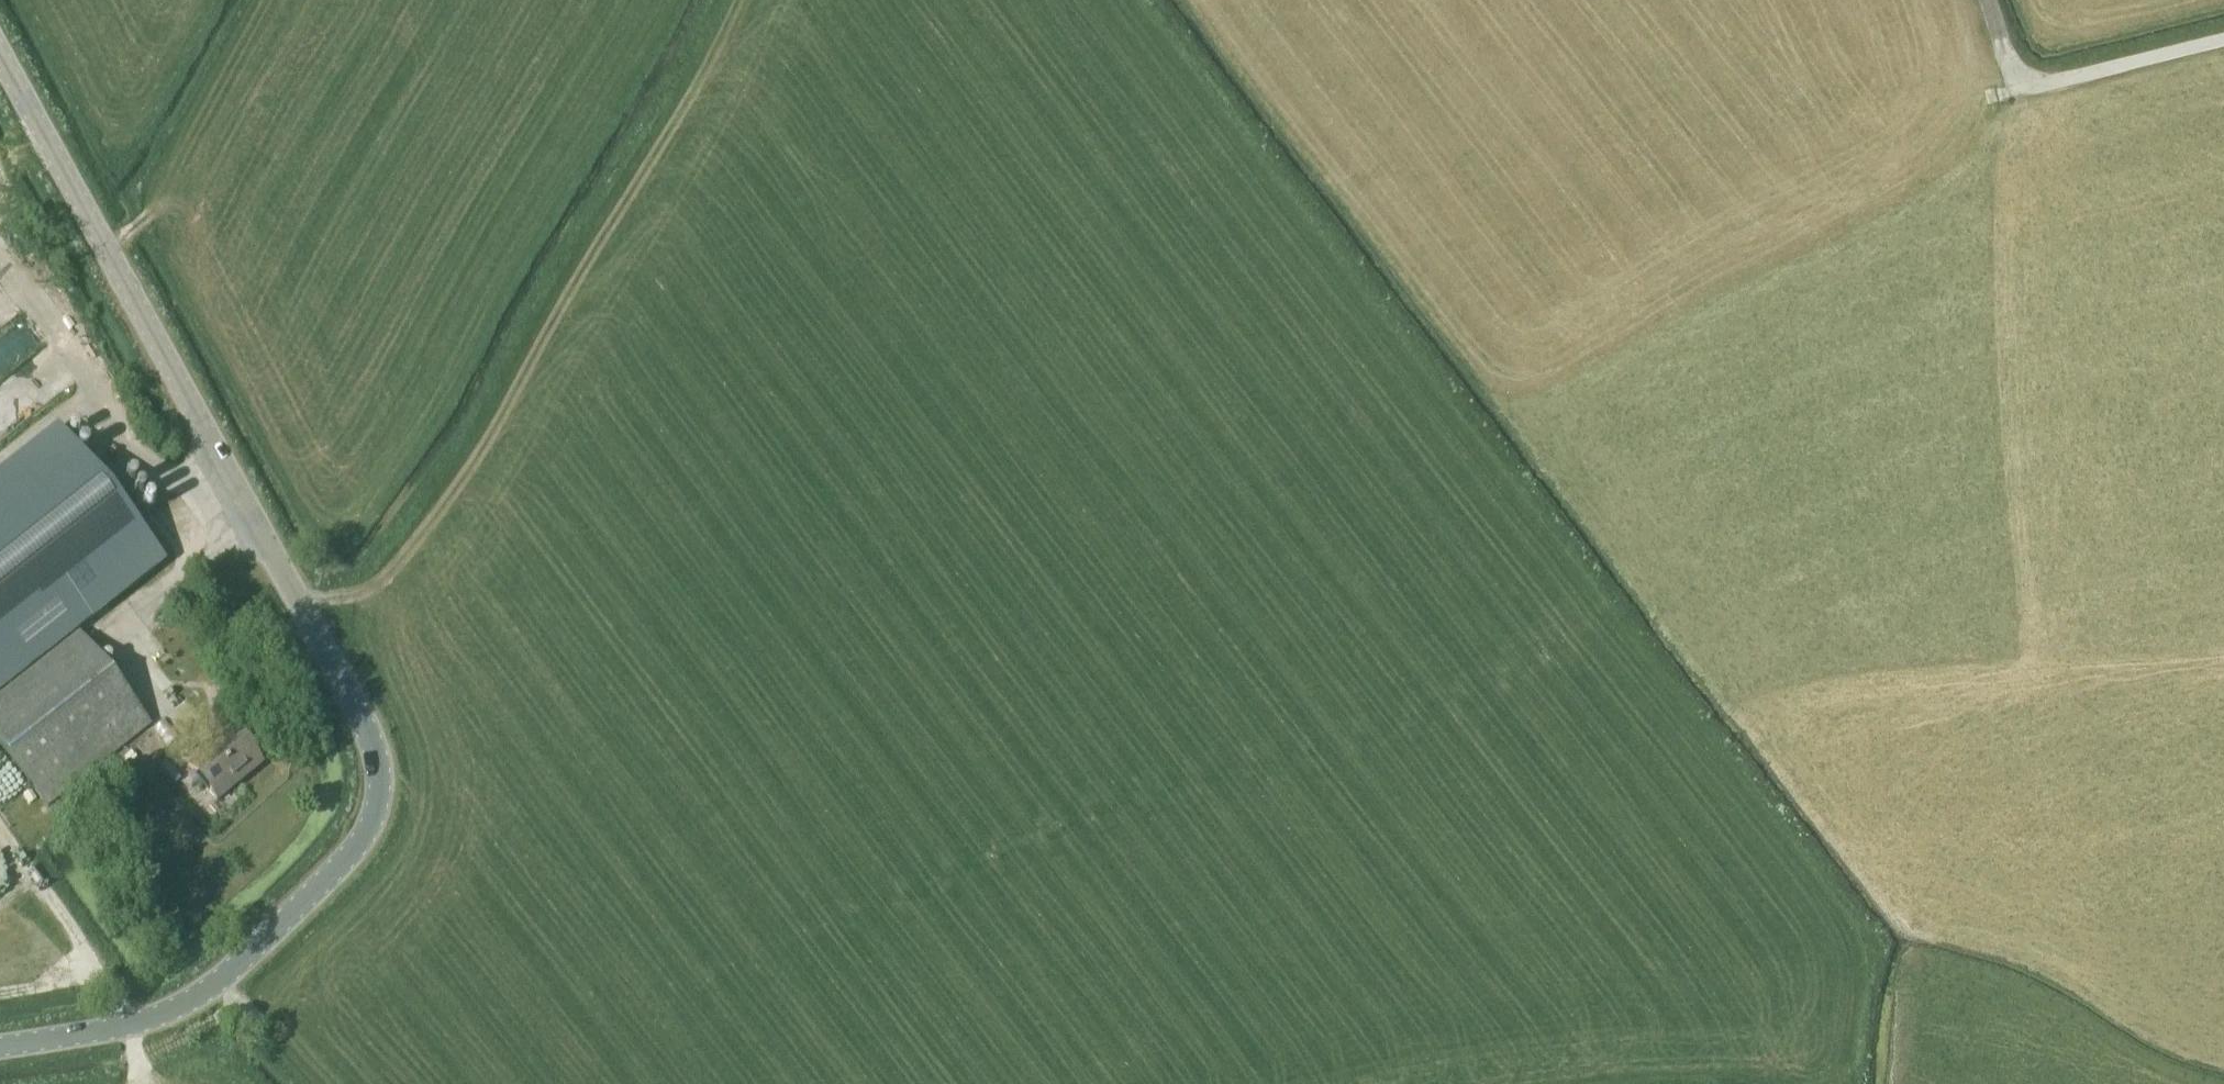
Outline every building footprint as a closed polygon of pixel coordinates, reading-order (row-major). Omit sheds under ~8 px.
[(0,474),(0,689),(162,561),(57,429),(0,474)] [(239,628),(227,612),(218,619),(230,635),(239,628)] [(0,696),(0,748),(46,806),(150,723),(78,634),(0,696)] [(166,719),(135,745),(148,761),(180,735),(166,719)] [(261,766),(230,730),(186,767),(216,802),(261,766)]
